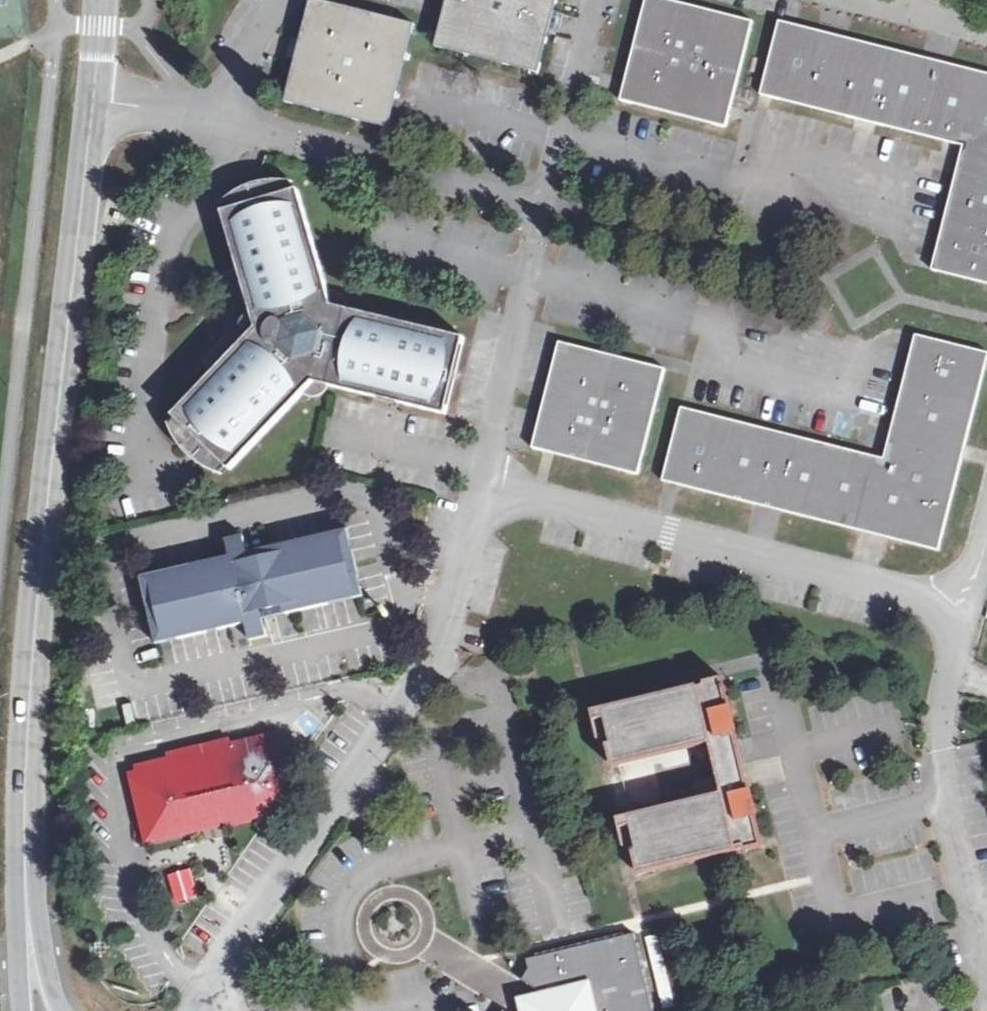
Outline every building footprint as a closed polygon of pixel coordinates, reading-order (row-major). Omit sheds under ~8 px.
[(317,0),(311,0),(301,40),(296,60),(285,102),(389,128),(416,25),(317,0)] [(435,47),(539,72),(551,30),(555,12),(558,0),(447,0),(435,47)] [(671,0),(646,0),(621,100),(727,128),(754,22),(671,0)] [(563,14),(555,12),(551,30),(559,32),(563,14)] [(986,283),(986,74),(780,21),(761,94),(963,146),(932,270),(986,283)] [(296,60),(301,40),(293,38),(288,58),(296,60)] [(229,196),(232,208),(291,192),(287,178),(273,178),(248,183),(235,190),(229,196)] [(232,208),(223,211),(240,269),(224,274),(234,309),(231,313),(229,319),(229,327),(230,333),(204,360),(215,372),(173,415),(180,422),(225,464),(231,470),(304,394),(308,396),(313,397),(319,397),(323,395),(327,392),(329,390),(332,386),(446,414),(466,338),(350,309),(349,302),(347,297),(344,293),(338,290),(332,289),(329,290),(300,189),(291,192),(232,208)] [(681,407),(662,481),(940,551),(986,364),(986,353),(916,335),(884,459),(681,407)] [(664,369),(560,342),(533,447),(638,474),(664,369)] [(225,464),(180,422),(172,431),(181,447),(187,455),(199,465),(209,471),(217,473),(225,464)] [(365,598),(349,530),(247,553),(231,556),(141,577),(156,645),(247,625),(264,621),(365,598)] [(243,536),(227,540),(231,556),(247,553),(243,536)] [(153,585),(163,633),(352,590),(341,542),(153,585)] [(264,621),(247,625),(250,642),(267,638),(264,621)] [(698,686),(593,711),(602,747),(609,746),(611,757),(614,767),(711,744),(723,793),(703,798),(704,802),(648,815),(647,812),(619,819),(627,852),(627,855),(634,853),(640,875),(654,871),(653,867),(715,852),(716,856),(738,851),(737,849),(744,848),(745,852),(763,847),(748,782),(740,784),(737,772),(745,770),(723,678),(705,683),(705,687),(699,688),(698,686)] [(132,781),(144,826),(293,789),(282,744),(276,746),(273,737),(231,746),(229,740),(167,754),(169,761),(137,768),(139,779),(132,781)] [(293,789),(144,826),(149,845),(279,813),(293,789)] [(195,878),(211,876),(208,855),(186,859),(188,869),(164,873),(169,903),(198,898),(195,878)] [(634,933),(527,960),(530,972),(523,982),(540,992),(530,1008),(529,1010),(654,1010),(634,933)]
